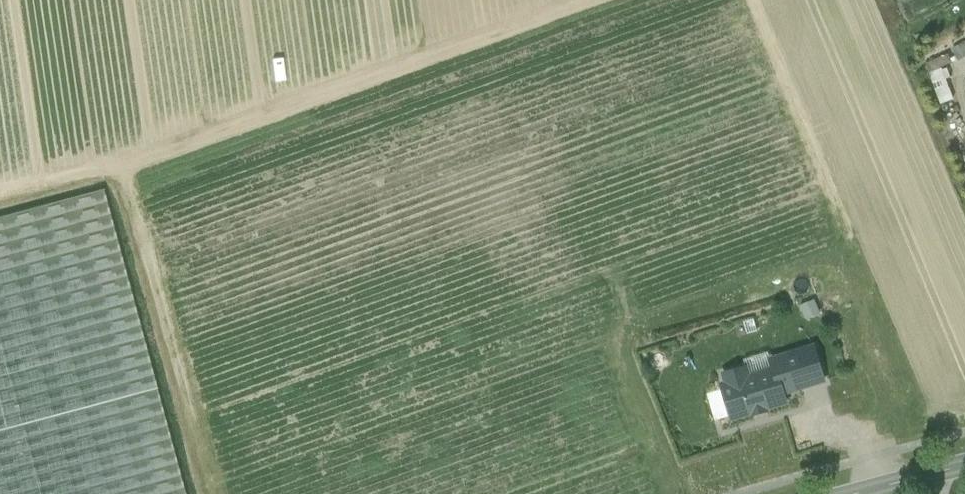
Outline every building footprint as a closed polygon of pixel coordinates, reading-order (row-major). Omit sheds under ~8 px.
[(0,218),(0,493),(185,493),(103,190),(0,218)] [(774,370),(749,378),(746,368),(724,375),(727,384),(722,386),(732,420),(753,414),(753,416),(767,412),(767,410),(787,403),(784,394),(824,382),(814,348),(771,361),(774,370)]
